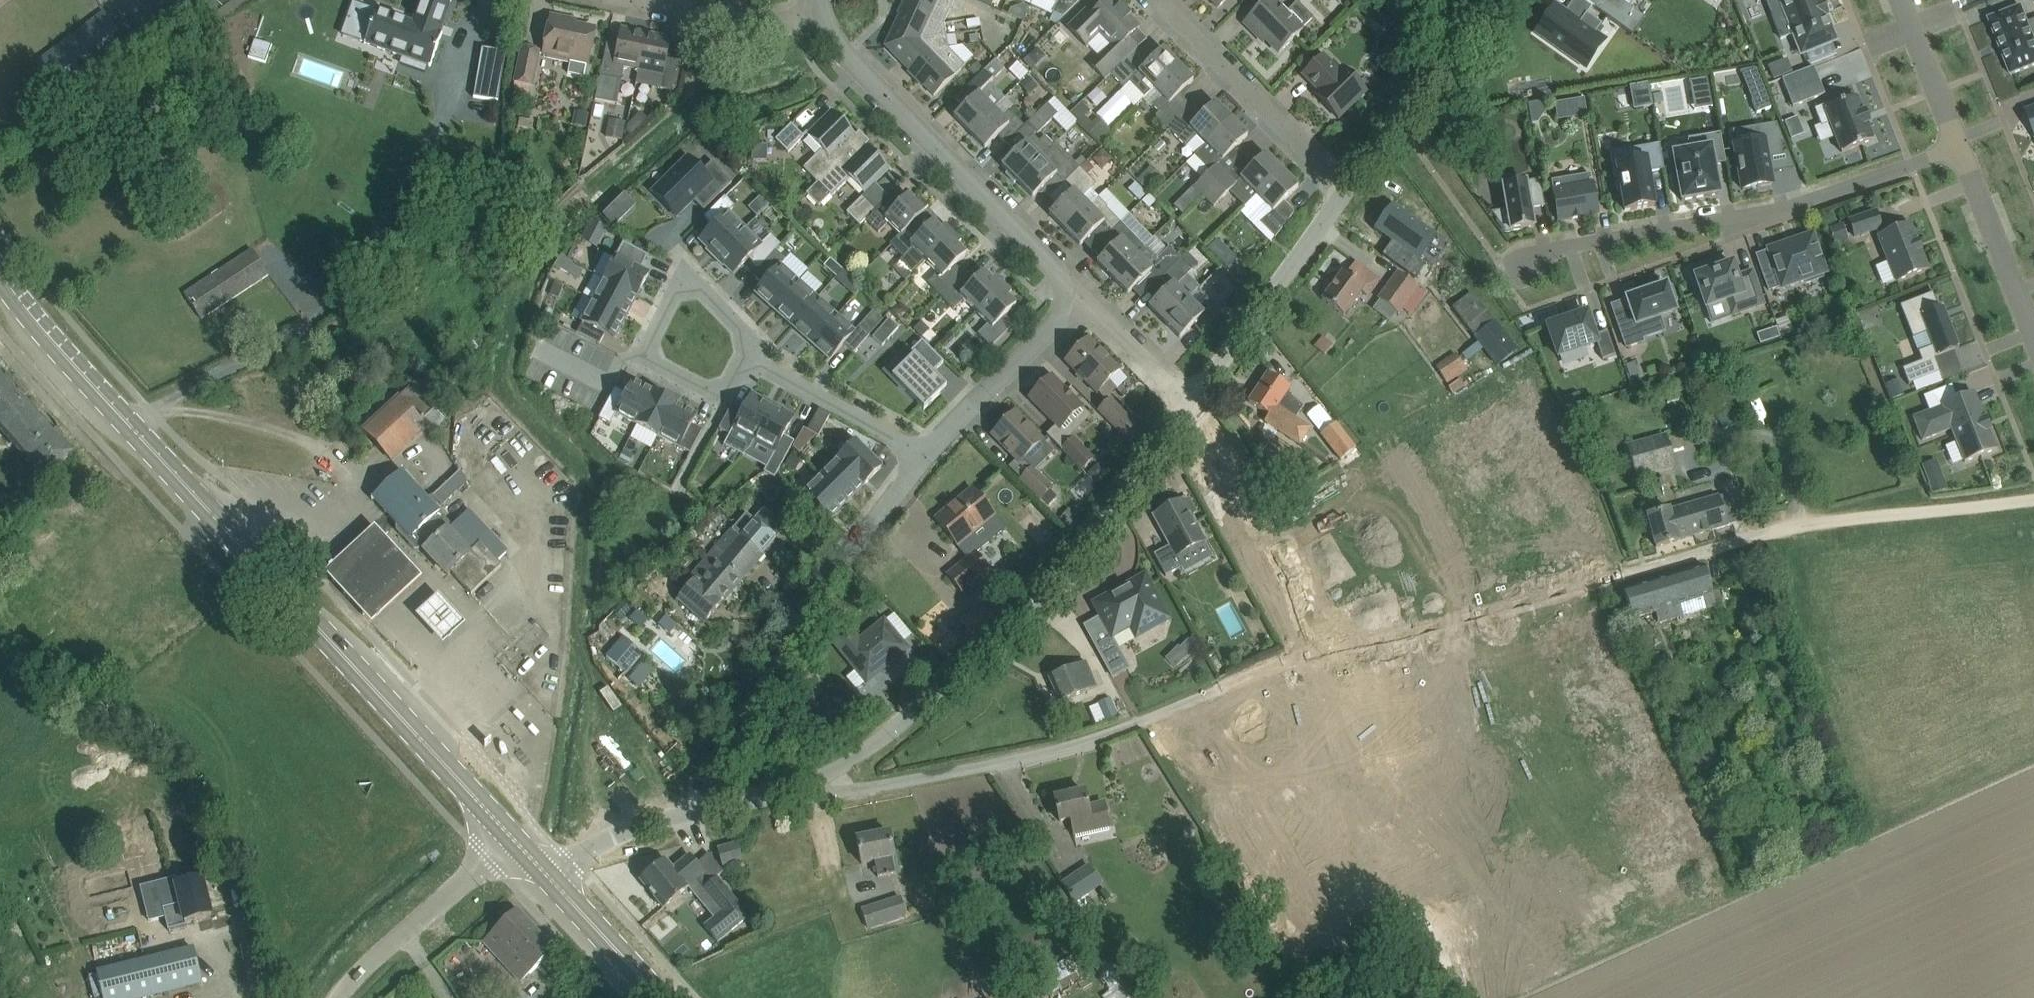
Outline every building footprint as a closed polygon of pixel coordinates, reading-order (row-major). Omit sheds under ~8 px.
[(214,1),(225,9),(231,0),(214,0),(214,1)] [(364,43),(366,44),(366,43),(403,56),(400,64),(424,72),(427,65),(430,66),(442,33),(440,33),(450,4),(450,5),(451,3),(442,0),(421,0),(413,23),(378,11),(378,10),(376,10),(364,43)] [(904,5),(944,24),(944,23),(954,1),(952,0),(907,0),(904,5)] [(1056,3),(1051,12),(1063,17),(1081,0),(1049,0),(1056,3)] [(1091,15),(1086,10),(1068,27),(1087,47),(1100,34),(1111,46),(1108,49),(1122,63),(1138,48),(1147,39),(1137,29),(1140,26),(1114,0),(1107,0),(1091,15)] [(1274,0),(1266,0),(1243,22),(1256,35),(1260,33),(1279,53),(1302,30),(1314,18),(1297,1),(1286,12),(1274,0)] [(1537,32),(1576,60),(1595,34),(1602,24),(1587,14),(1592,7),(1583,0),(1573,0),(1565,13),(1556,6),(1537,32)] [(1628,32),(1640,14),(1619,0),(1583,0),(1592,7),(1628,32)] [(1801,54),(1835,40),(1825,16),(1827,15),(1822,2),(1820,2),(1819,0),(1780,0),(1784,10),(1771,15),(1781,39),(1793,34),(1801,54)] [(1761,3),(1747,8),(1752,22),(1766,18),(1761,3)] [(973,20),(978,9),(967,4),(962,15),(973,20)] [(892,43),(892,45),(897,44),(946,35),(944,24),(904,5),(888,41),(892,43)] [(1989,19),(2011,74),(2033,65),(2033,38),(2022,6),(1989,19)] [(551,16),(548,30),(543,54),(571,59),(568,73),(584,76),(587,63),(588,63),(595,30),(569,24),(570,20),(551,16)] [(980,27),(979,19),(967,21),(968,29),(980,27)] [(616,54),(605,52),(595,100),(615,104),(620,80),(622,80),(625,66),(639,69),(646,34),(622,29),(616,54)] [(673,91),(676,87),(681,67),(666,64),(671,39),(646,34),(639,69),(636,83),(660,88),(673,91)] [(979,34),(969,36),(970,44),(980,42),(979,34)] [(946,35),(897,44),(892,45),(893,47),(889,50),(917,78),(948,47),(946,35)] [(255,40),(249,57),(266,63),(272,46),(255,40)] [(934,96),(941,89),(965,65),(948,48),(948,47),(917,78),(934,96)] [(1122,63),(1111,74),(1124,88),(1120,92),(1134,107),(1154,88),(1171,72),(1178,65),(1162,49),(1160,51),(1156,47),(1147,57),(1138,48),(1122,63)] [(478,70),(503,74),(506,52),(482,48),(478,70)] [(522,48),(515,81),(533,85),(539,52),(522,48)] [(1122,63),(1108,49),(1091,65),(1105,80),(1111,74),(1122,63)] [(1339,72),(1323,56),(1303,75),(1325,97),(1322,100),(1321,101),(1338,119),(1366,92),(1343,68),(1339,72)] [(954,116),(970,132),(994,109),(1005,98),(990,83),(1005,69),(995,59),(955,99),(963,107),(954,116)] [(1774,82),(1782,79),(1793,75),(1787,59),(1768,66),(1774,82)] [(977,63),(970,69),(976,76),(983,69),(977,63)] [(1169,130),(1191,108),(1179,95),(1193,81),(1178,65),(1171,72),(1154,88),(1162,96),(1153,106),(1160,113),(1156,117),(1169,130)] [(1782,79),(1793,107),(1825,94),(1814,66),(1793,75),(1782,79)] [(1030,77),(1025,82),(1032,90),(1037,85),(1030,77)] [(1691,92),(1709,89),(1707,78),(1689,80),(1691,92)] [(1631,83),(1633,107),(1652,106),(1649,82),(1631,83)] [(1620,88),(1623,109),(1632,107),(1630,87),(1620,88)] [(1769,107),(1764,94),(1752,99),(1757,112),(1769,107)] [(1830,124),(1842,152),(1874,140),(1867,124),(1869,123),(1865,112),(1863,113),(1857,97),(1834,106),(1832,102),(1814,109),(1821,127),(1830,124)] [(1586,114),(1586,116),(1587,116),(1584,98),(1564,101),(1567,117),(1586,114)] [(1529,103),(1532,123),(1538,122),(1545,110),(1544,101),(1529,103)] [(1191,108),(1169,130),(1186,147),(1198,136),(1206,144),(1224,126),(1231,119),(1215,102),(1200,117),(1191,108)] [(1057,114),(1047,104),(1028,123),(1038,133),(1057,114)] [(596,105),(594,117),(602,118),(605,106),(596,105)] [(804,168),(818,182),(864,137),(863,136),(860,139),(830,109),(829,110),(832,112),(808,135),(822,150),(804,168)] [(985,148),(998,135),(1006,143),(1024,126),(1009,110),(1002,117),(994,109),(970,132),(985,148)] [(586,129),(589,115),(575,112),(572,126),(586,129)] [(647,119),(641,112),(626,127),(632,134),(647,119)] [(1798,115),(1785,120),(1792,137),(1804,132),(1798,115)] [(626,122),(609,119),(606,137),(623,140),(626,122)] [(1095,119),(1087,127),(1100,141),(1109,132),(1095,119)] [(1231,119),(1224,126),(1206,144),(1194,156),(1210,171),(1194,187),(1204,197),(1227,174),(1218,165),(1248,136),(1231,119)] [(1755,142),(1735,145),(1743,190),(1772,185),(1766,151),(1787,147),(1777,123),(1753,127),(1755,142)] [(791,124),(776,140),(788,152),(803,136),(791,124)] [(1673,154),(1682,201),(1719,194),(1714,165),(1726,163),(1721,133),(1688,139),(1690,151),(1673,154)] [(1045,137),(1040,141),(1033,135),(1026,142),(1002,165),(1017,181),(1025,174),(1054,146),(1045,137)] [(864,137),(818,182),(807,193),(819,206),(830,195),(832,196),(850,178),(864,192),(888,169),(890,172),(891,171),(861,141),(865,137),(864,137)] [(1621,194),(1624,211),(1653,206),(1647,172),(1663,170),(1659,144),(1609,153),(1617,194),(1621,194)] [(1033,197),(1049,181),(1058,189),(1065,182),(1079,168),(1070,158),(1068,160),(1054,146),(1025,174),(1017,181),(1033,197)] [(1230,192),(1244,207),(1256,195),(1275,177),(1282,170),(1265,154),(1236,183),(1227,174),(1204,197),(1214,207),(1230,192)] [(689,157),(653,192),(677,217),(695,200),(696,202),(700,198),(707,205),(703,209),(704,210),(733,182),(714,163),(704,172),(689,157)] [(563,170),(571,165),(567,158),(559,162),(563,170)] [(1079,168),(1065,182),(1073,191),(1049,214),(1065,230),(1072,222),(1098,197),(1091,190),(1096,185),(1079,168)] [(1136,180),(1146,189),(1157,178),(1158,177),(1148,168),(1136,180)] [(1275,177),(1256,195),(1272,212),(1261,223),(1275,237),(1294,212),(1284,201),(1298,187),(1282,170),(1275,177)] [(1551,182),(1558,221),(1597,214),(1590,175),(1551,182)] [(1505,232),(1534,227),(1531,208),(1544,206),(1540,180),(1502,186),(1507,210),(1492,213),(1505,232)] [(1147,193),(1136,182),(1128,190),(1139,202),(1147,193)] [(908,195),(901,202),(897,206),(888,197),(875,210),(865,219),(865,220),(878,233),(888,223),(900,235),(901,236),(914,223),(928,209),(920,200),(916,204),(908,195)] [(1184,216),(1194,206),(1184,196),(1174,206),(1184,216)] [(707,250),(715,258),(745,229),(728,212),(733,206),(725,197),(704,218),(713,226),(699,240),(708,249),(707,250)] [(862,197),(847,212),(860,225),(865,220),(865,219),(875,210),(862,197)] [(1072,222),(1065,230),(1080,245),(1104,223),(1112,231),(1120,222),(1107,208),(1108,207),(1098,197),(1072,222)] [(1392,243),(1382,255),(1415,279),(1425,265),(1418,260),(1435,237),(1437,238),(1438,237),(1393,204),(1392,205),(1393,206),(1376,229),(1375,228),(1374,229),(1392,243)] [(605,215),(614,225),(624,215),(615,205),(605,215)] [(1850,221),(1855,237),(1881,228),(1876,212),(1850,221)] [(591,220),(586,231),(603,237),(607,228),(591,220)] [(913,273),(926,261),(953,234),(945,226),(942,229),(933,221),(922,232),(914,223),(901,236),(900,235),(890,245),(904,259),(901,261),(913,273)] [(1112,231),(1120,239),(1097,262),(1113,278),(1120,271),(1144,247),(1120,222),(1112,231)] [(1834,239),(1847,235),(1843,223),(1834,226),(1830,228),(1834,239)] [(1879,237),(1896,281),(1927,269),(1910,225),(1879,237)] [(745,229),(715,258),(723,266),(725,265),(733,274),(749,259),(759,269),(781,245),(771,235),(761,245),(745,229)] [(964,274),(955,265),(966,254),(958,246),(961,242),(953,234),(926,261),(938,273),(928,283),(941,296),(964,274)] [(1822,277),(1821,273),(1825,272),(1812,235),(1769,250),(1769,251),(1757,255),(1769,290),(1781,286),(1782,287),(1806,278),(1807,282),(1822,277)] [(1144,247),(1120,271),(1113,278),(1128,294),(1132,290),(1140,298),(1160,279),(1164,275),(1181,258),(1170,246),(1167,249),(1155,237),(1144,247)] [(1237,259),(1217,239),(1208,249),(1227,269),(1237,259)] [(605,280),(637,297),(648,276),(639,271),(647,256),(624,244),(616,259),(616,258),(605,280)] [(252,248),(201,282),(184,293),(201,319),(269,274),(252,248)] [(774,309),(798,283),(780,266),(786,259),(776,251),(754,276),(763,285),(755,293),(774,309)] [(1164,322),(1172,315),(1188,299),(1176,286),(1198,265),(1189,255),(1183,260),(1181,258),(1164,275),(1160,279),(1168,287),(1149,306),(1164,322)] [(555,266),(579,279),(583,269),(560,257),(555,266)] [(836,277),(843,270),(830,259),(824,266),(836,277)] [(1322,300),(1344,316),(1361,293),(1367,297),(1380,279),(1355,262),(1347,273),(1343,271),(1322,300)] [(1727,301),(1732,315),(1763,304),(1752,272),(1737,277),(1732,264),(1710,272),(1709,269),(1696,273),(1697,276),(1695,277),(1706,308),(1727,301)] [(835,279),(843,286),(851,277),(843,270),(836,277),(835,279)] [(983,272),(976,279),(972,283),(964,274),(941,296),(954,310),(964,300),(976,312),(1003,285),(995,277),(992,280),(983,272)] [(1415,293),(1419,287),(1398,272),(1378,299),(1400,314),(1404,308),(1412,313),(1423,299),(1415,293)] [(594,301),(625,318),(636,297),(637,298),(637,297),(605,280),(594,301)] [(550,296),(559,299),(564,286),(555,282),(550,296)] [(817,299),(798,283),(774,309),(793,326),(817,299)] [(978,334),(991,347),(1014,325),(1005,316),(1016,305),(1008,297),(1011,293),(1003,285),(976,312),(988,324),(978,334)] [(1643,340),(1637,324),(1675,309),(1672,300),(1676,299),(1671,286),(1667,288),(1666,285),(1651,290),(1651,289),(1649,290),(1650,291),(1643,293),(1643,292),(1641,292),(1642,294),(1626,299),(1632,316),(1617,321),(1627,346),(1643,340)] [(889,297),(882,290),(875,298),(882,305),(889,297)] [(1902,369),(1909,385),(1939,373),(1934,358),(1958,348),(1942,306),(1938,308),(1932,293),(1900,306),(1913,339),(1928,333),(1933,346),(1918,352),(1922,362),(1902,369)] [(1164,322),(1180,338),(1194,324),(1204,334),(1221,312),(1207,298),(1197,308),(1188,299),(1172,315),(1164,322)] [(817,299),(793,326),(812,343),(836,316),(817,299)] [(578,333),(600,344),(605,334),(614,339),(625,318),(594,301),(583,322),(578,333)] [(1597,343),(1603,359),(1615,355),(1607,331),(1595,336),(1587,313),(1572,318),(1571,317),(1570,318),(1571,319),(1564,321),(1564,320),(1562,320),(1563,321),(1548,327),(1558,357),(1597,343)] [(854,332),(836,316),(812,343),(830,360),(843,345),(853,354),(870,335),(859,326),(854,332)] [(859,326),(870,335),(876,328),(865,319),(859,326)] [(899,328),(889,320),(873,338),(882,347),(899,328)] [(922,323),(915,330),(922,338),(930,331),(922,323)] [(1781,337),(1777,327),(1757,334),(1761,344),(1781,337)] [(793,329),(782,342),(795,353),(806,340),(793,329)] [(1323,338),(1315,347),(1324,354),(1332,345),(1323,338)] [(1066,362),(1097,393),(1098,391),(1105,398),(1115,388),(1108,381),(1119,370),(1089,339),(1066,362)] [(892,377),(924,410),(947,387),(933,373),(944,362),(922,341),(910,352),(914,356),(892,377)] [(1464,365),(1455,353),(1436,369),(1445,381),(1464,365)] [(1637,370),(1634,362),(1625,366),(1631,382),(1640,378),(1643,377),(1640,368),(1637,370)] [(33,473),(63,449),(0,371),(0,432),(33,473)] [(1310,428),(1296,419),(1303,408),(1285,396),(1291,388),(1268,373),(1249,402),(1270,416),(1266,422),(1300,445),(1310,428)] [(1029,398),(1043,412),(1061,430),(1083,408),(1052,376),(1029,398)] [(1461,379),(1449,387),(1455,395),(1467,386),(1461,379)] [(1897,379),(1885,384),(1892,400),(1904,396),(1897,379)] [(637,425),(654,393),(633,382),(626,395),(615,389),(600,419),(610,424),(616,414),(636,425),(637,425)] [(391,460),(399,454),(427,428),(421,422),(437,407),(415,383),(363,430),(391,460)] [(1952,429),(1965,463),(1996,450),(1989,432),(1991,430),(1986,419),(1984,419),(1973,392),(1942,405),(1943,407),(1914,418),(1922,440),(1952,429)] [(654,393),(637,425),(658,436),(675,404),(654,393)] [(750,449),(754,441),(773,405),(763,399),(762,401),(751,395),(742,412),(731,406),(719,429),(729,435),(723,445),(743,456),(750,449)] [(1140,430),(1135,425),(1110,400),(1099,411),(1130,443),(1140,430)] [(675,404),(658,436),(659,437),(679,448),(680,447),(690,453),(702,431),(691,425),(696,416),(676,405),(675,404)] [(764,472),(775,478),(794,441),(784,436),(794,417),(783,411),(783,410),(773,405),(754,441),(775,452),(764,472)] [(807,430),(818,436),(830,415),(819,409),(807,430)] [(1738,424),(1733,411),(1719,417),(1724,429),(1738,424)] [(1014,412),(992,435),(1017,460),(1019,463),(1023,459),(1042,441),(1014,412)] [(1321,435),(1341,460),(1356,448),(1336,423),(1321,435)] [(810,443),(801,433),(793,448),(799,454),(810,443)] [(1082,470),(1093,460),(1072,439),(1061,449),(1082,470)] [(1651,439),(1628,445),(1637,479),(1660,473),(1651,439)] [(838,460),(864,486),(881,469),(855,443),(838,460)] [(633,456),(623,451),(618,461),(628,466),(633,456)] [(802,459),(792,453),(785,466),(795,472),(802,459)] [(1049,490),(1052,487),(1023,459),(1019,463),(1017,460),(1009,467),(1020,479),(1047,505),(1055,496),(1049,490)] [(838,460),(822,476),(847,502),(863,486),(864,486),(838,460)] [(1922,465),(1933,494),(1948,488),(1937,460),(1922,465)] [(1088,473),(1098,483),(1108,474),(1098,464),(1088,473)] [(1282,474),(1290,487),(1303,479),(1295,466),(1282,474)] [(453,526),(402,471),(371,499),(372,500),(373,499),(397,525),(396,529),(403,536),(407,536),(410,539),(409,543),(416,550),(420,550),(424,546),(427,550),(449,530),(453,526)] [(431,496),(439,506),(467,482),(459,472),(431,496)] [(830,519),(847,502),(822,476),(804,493),(830,519)] [(1356,512),(1340,484),(1339,484),(1340,485),(1302,506),(1301,505),(1300,506),(1303,511),(1301,512),(1307,523),(1309,522),(1317,536),(1318,535),(1341,521),(1349,535),(1373,522),(1365,507),(1356,512)] [(1005,528),(995,516),(972,488),(936,519),(968,558),(946,576),(962,594),(991,570),(976,553),(1005,528)] [(1736,523),(1728,493),(1647,515),(1656,547),(1678,541),(1678,540),(1736,523)] [(1154,555),(1166,576),(1182,567),(1176,557),(1205,541),(1191,515),(1196,513),(1189,500),(1184,502),(1182,499),(1153,515),(1170,546),(1154,555)] [(1571,544),(1555,505),(1554,505),(1533,514),(1529,505),(1517,510),(1526,532),(1538,527),(1548,553),(1570,544),(1571,544)] [(1058,517),(1067,527),(1077,518),(1067,508),(1058,517)] [(732,530),(691,578),(693,579),(677,599),(705,623),(723,602),(722,601),(786,528),(764,509),(754,520),(747,514),(732,530)] [(1510,564),(1499,538),(1511,533),(1502,511),(1490,516),(1494,525),(1472,534),(1487,573),(1510,564)] [(368,624),(420,576),(372,524),(320,572),(368,624)] [(427,550),(426,551),(448,575),(451,572),(471,594),(502,566),(481,544),(471,554),(449,530),(427,550)] [(481,544),(498,563),(509,554),(491,535),(481,544)] [(1395,603),(1379,564),(1380,564),(1380,563),(1357,573),(1354,565),(1342,569),(1351,592),(1362,587),(1373,613),(1379,611),(1380,614),(1391,609),(1390,606),(1396,604),(1396,603),(1395,603)] [(1633,621),(1656,614),(1658,622),(1716,606),(1704,567),(1624,591),(1633,621)] [(1152,631),(1170,622),(1144,576),(1095,604),(1112,636),(1128,627),(1135,641),(1152,631)] [(417,615),(442,642),(463,623),(438,595),(417,615)] [(984,599),(959,620),(975,639),(999,618),(984,599)] [(836,656),(869,694),(910,658),(885,630),(865,647),(867,649),(862,653),(852,641),(836,656)] [(642,654),(622,637),(606,656),(626,673),(642,654)] [(1189,639),(1181,647),(1188,655),(1197,647),(1189,640),(1189,639)] [(1098,651),(1112,677),(1128,669),(1114,642),(1098,651)] [(1049,678),(1053,687),(1060,703),(1096,687),(1085,662),(1049,678)] [(1118,718),(1110,698),(1098,703),(1106,723),(1118,718)] [(845,720),(828,709),(820,721),(837,732),(845,720)] [(1626,774),(1650,762),(1641,743),(1608,758),(1614,771),(1592,781),(1593,783),(1593,782),(1605,807),(1603,808),(1608,819),(1611,818),(1612,820),(1611,820),(1612,821),(1642,807),(1642,805),(1641,806),(1626,774)] [(1110,826),(1109,823),(1105,803),(1088,807),(1084,791),(1054,798),(1060,821),(1073,818),(1076,833),(1110,826)] [(1699,828),(1689,808),(1657,824),(1663,836),(1629,853),(1629,852),(1627,853),(1634,867),(1632,868),(1637,879),(1640,878),(1642,884),(1643,883),(1682,864),(1683,864),(1684,864),(1673,841),(1699,828)] [(125,860),(148,853),(141,826),(117,833),(125,860)] [(857,839),(859,849),(862,864),(874,861),(877,877),(895,873),(892,858),(894,857),(889,832),(857,839)] [(742,860),(737,844),(718,850),(723,865),(742,860)] [(702,890),(723,914),(706,928),(719,943),(748,918),(737,901),(717,877),(723,872),(709,853),(697,864),(690,855),(673,869),(665,860),(641,880),(664,908),(688,888),(697,881),(703,889),(702,890)] [(1075,903),(1101,885),(1088,865),(1061,883),(1075,903)] [(203,878),(174,885),(180,904),(165,908),(168,921),(183,916),(185,921),(211,914),(203,878)] [(868,928),(906,916),(900,897),(862,910),(868,928)] [(520,982),(530,973),(554,951),(517,909),(482,941),(520,982)] [(125,967),(98,974),(104,997),(139,997),(200,981),(191,949),(125,967)] [(1014,969),(1002,976),(1006,984),(1019,978),(1014,969)] [(1022,984),(1002,995),(1004,997),(1030,997),(1022,984)]
